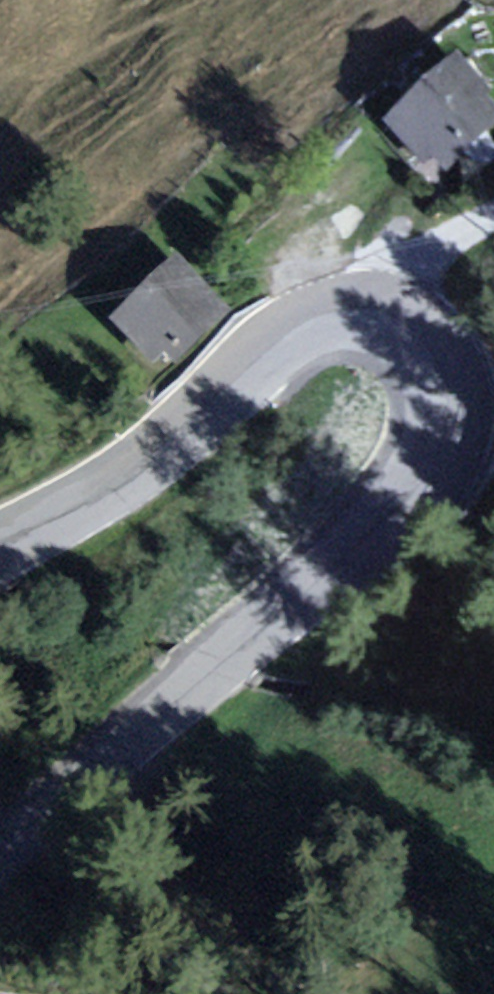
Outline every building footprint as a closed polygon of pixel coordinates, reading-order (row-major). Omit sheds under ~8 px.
[(440,186),(493,139),(493,112),(454,71),(388,128),(440,186)] [(175,273),(102,336),(167,392),(233,328),(175,273)]
